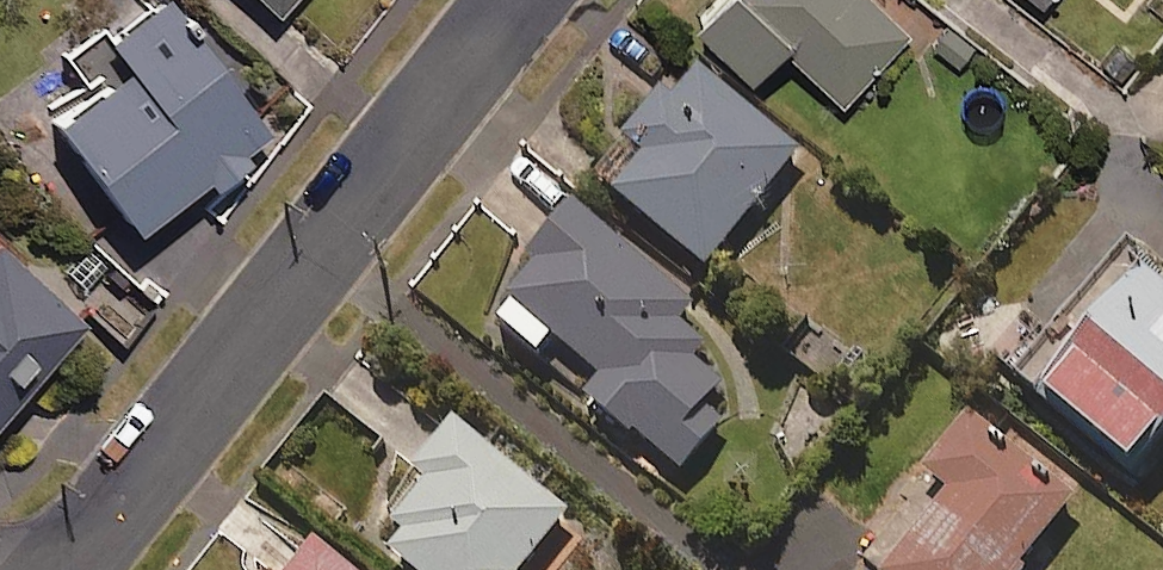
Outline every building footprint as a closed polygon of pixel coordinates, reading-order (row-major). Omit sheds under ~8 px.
[(101,31),(63,58),(82,85),(44,112),(135,237),(268,140),(167,0),(165,0),(108,41),(101,31)] [(276,20),(294,0),(255,0),(276,20)] [(881,0),(730,0),(703,28),(757,80),(788,48),(846,104),(915,33),(881,0)] [(806,161),(701,76),(636,155),(652,168),(623,205),(711,277),(806,161)] [(714,409),(734,384),(696,353),(718,325),(582,217),(539,271),(545,276),(502,330),(546,365),(558,349),(606,386),(591,406),(687,482),(733,424),(714,409)] [(87,324),(0,247),(0,422),(87,324)] [(1049,404),(1140,480),(1162,452),(1162,290),(1151,280),(1049,404)] [(899,569),(1030,569),(1081,506),(972,420),(926,478),(954,500),(899,569)] [(463,433),(393,522),(416,540),(397,564),(405,569),(534,569),(573,520),(463,433)] [(320,550),(304,569),(345,569),(320,550)]
